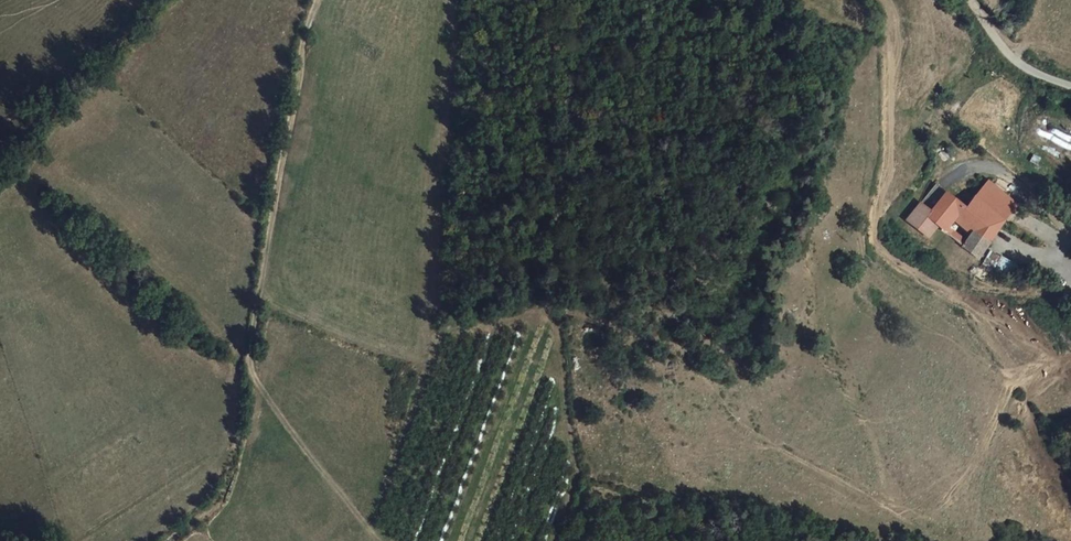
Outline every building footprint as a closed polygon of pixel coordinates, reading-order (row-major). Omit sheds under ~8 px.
[(1006,213),(1016,201),(1021,195),(992,171),(991,172),(983,179),(976,188),(970,196),(949,181),(934,200),(924,193),(911,210),(922,218),(933,226),(940,215),(983,248),(992,233),(997,226),(1006,213)] [(995,257),(1020,276),(1030,263),(1006,244),(995,257)]
